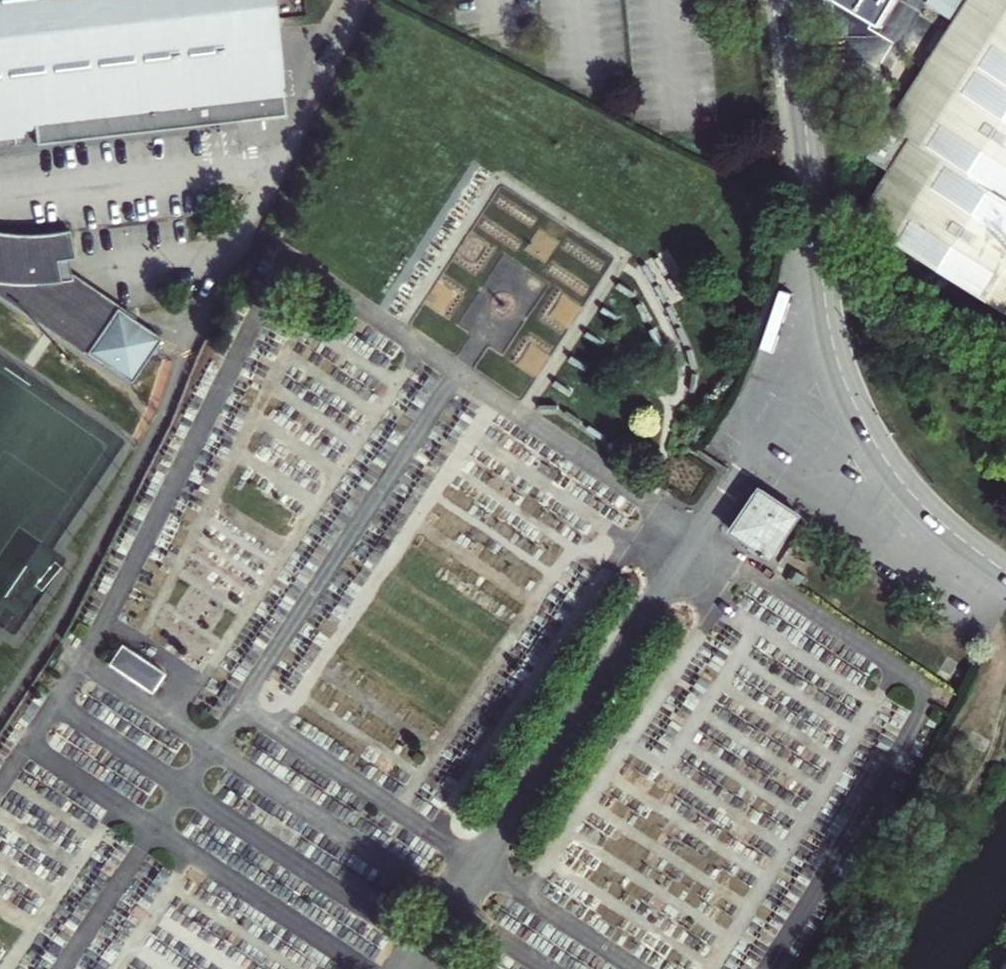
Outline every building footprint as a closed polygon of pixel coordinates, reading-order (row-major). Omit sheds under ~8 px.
[(27,137),(26,130),(35,130),(36,136),(287,107),(280,55),(274,0),(0,0),(0,141),(27,137)] [(871,152),(870,154),(893,169),(861,217),(1005,311),(1005,0),(970,0),(943,41),(871,152)] [(63,337),(67,331),(92,348),(87,355),(132,385),(162,341),(117,310),(116,313),(71,283),(59,285),(55,264),(73,261),(70,233),(49,235),(29,236),(0,232),(0,295),(63,337)] [(735,534),(766,554),(764,557),(769,560),(771,557),(776,560),(798,524),(779,512),(784,504),(762,491),(735,534)] [(168,680),(125,651),(113,669),(156,698),(168,680)]
